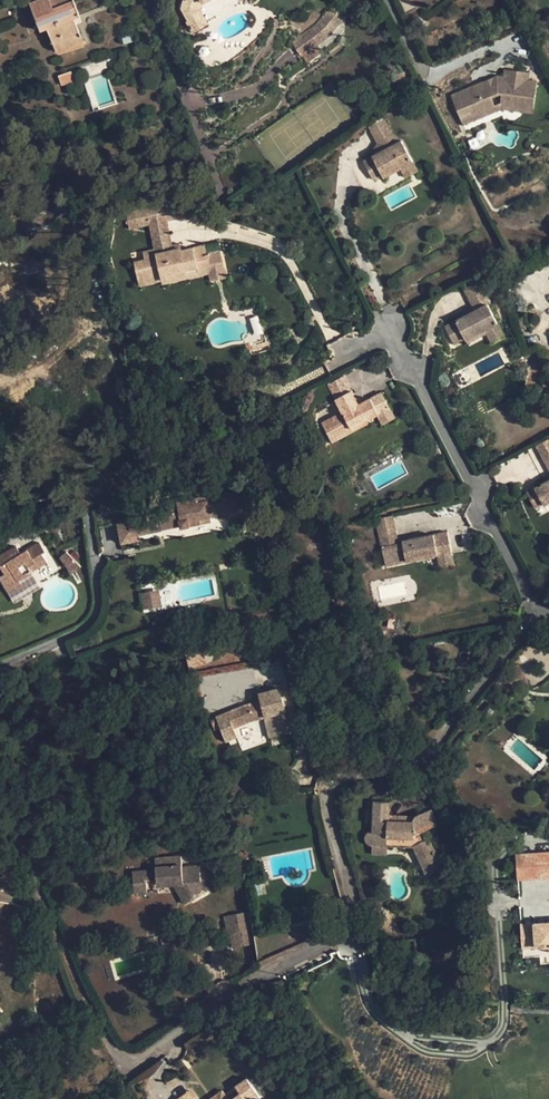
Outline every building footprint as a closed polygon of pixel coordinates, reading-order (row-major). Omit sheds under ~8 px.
[(73,17),(79,14),(73,0),(53,8),(50,0),(37,0),(29,3),(39,30),(46,27),(73,17)] [(181,9),(188,22),(186,23),(192,32),(207,23),(199,9),(201,0),(183,0),(181,9)] [(313,28),(291,43),(305,63),(322,51),(317,45),(329,35),(341,20),(329,11),(313,28)] [(52,42),(79,32),(73,17),(46,27),(52,42)] [(55,51),(83,41),(79,32),(52,42),(55,51)] [(132,33),(121,36),(124,44),(134,41),(132,33)] [(501,94),(500,103),(501,108),(533,113),(537,81),(529,80),(530,73),(503,70),(503,77),(497,76),(451,96),(463,125),(497,110),(492,98),(501,94)] [(492,98),(497,110),(501,108),(500,103),(501,94),(492,98)] [(463,125),(465,131),(502,115),(501,108),(497,110),(463,125)] [(395,142),(387,126),(373,133),(382,149),(395,142)] [(415,165),(405,147),(367,168),(377,186),(386,181),(415,165)] [(422,178),(415,165),(386,181),(388,184),(405,175),(410,184),(422,178)] [(162,204),(135,210),(139,227),(150,224),(151,224),(150,219),(165,216),(162,204)] [(129,229),(139,227),(135,210),(125,212),(129,229)] [(159,253),(181,248),(180,242),(172,244),(166,221),(151,224),(150,224),(154,250),(159,249),(159,253)] [(159,253),(159,249),(154,250),(143,252),(144,260),(134,262),(138,282),(160,277),(161,279),(184,274),(185,278),(208,272),(210,272),(206,253),(204,244),(182,249),(181,248),(159,253)] [(208,272),(210,281),(226,277),(220,250),(206,253),(210,272),(208,272)] [(185,278),(184,274),(161,279),(162,281),(162,284),(185,278)] [(139,286),(162,281),(161,279),(160,277),(138,282),(139,286)] [(476,310),(446,325),(454,342),(465,337),(466,339),(485,329),(498,322),(489,304),(491,303),(480,281),(465,289),(476,310)] [(504,335),(498,322),(485,329),(487,333),(491,342),(504,335)] [(485,329),(466,339),(468,342),(487,333),(485,329)] [(358,406),(343,375),(328,383),(342,412),(321,422),(330,441),(378,418),(382,425),(394,419),(382,394),(358,406)] [(435,442),(429,445),(433,454),(439,451),(435,442)] [(526,492),(534,507),(542,502),(543,504),(548,501),(548,479),(526,492)] [(135,517),(136,520),(139,534),(181,525),(181,527),(199,523),(199,519),(210,517),(209,513),(208,508),(217,506),(218,512),(220,519),(240,515),(236,491),(156,507),(157,512),(135,517)] [(376,518),(379,535),(390,533),(395,532),(392,515),(376,518)] [(118,524),(122,543),(140,539),(139,534),(136,520),(118,524)] [(447,532),(433,535),(434,542),(448,539),(447,532)] [(392,544),(390,533),(379,535),(381,546),(392,544)] [(453,565),(448,539),(434,542),(433,535),(402,541),(402,542),(392,544),(381,546),(384,565),(437,555),(439,568),(453,565)] [(40,542),(21,553),(17,546),(0,556),(0,566),(5,575),(0,578),(0,579),(8,592),(21,584),(18,579),(31,571),(47,562),(41,553),(44,551),(40,542)] [(74,550),(70,555),(76,561),(81,556),(74,550)] [(66,551),(60,557),(69,569),(68,570),(71,574),(81,567),(76,561),(70,555),(66,551)] [(21,584),(8,592),(13,601),(39,586),(31,571),(18,579),(21,584)] [(160,589),(148,591),(152,608),(163,606),(160,589)] [(152,608),(148,591),(142,592),(146,609),(152,608)] [(216,717),(220,727),(226,742),(238,737),(234,730),(249,724),(264,720),(266,727),(267,730),(290,724),(280,688),(259,694),(261,701),(244,705),(236,709),(225,713),(216,717)] [(222,708),(225,713),(236,709),(234,703),(222,708)] [(216,717),(210,719),(214,730),(220,727),(216,717)] [(249,724),(234,730),(238,737),(251,731),(266,727),(264,720),(249,724)] [(290,724),(267,730),(268,737),(291,731),(290,724)] [(413,819),(413,822),(388,821),(389,815),(389,803),(374,802),(373,831),(388,832),(388,837),(413,838),(413,835),(438,824),(431,809),(417,815),(414,817),(413,819)] [(413,838),(388,837),(388,845),(412,846),(413,838)] [(429,838),(413,845),(419,859),(436,852),(429,838)] [(387,855),(388,845),(372,845),(372,854),(387,855)] [(517,878),(548,876),(548,850),(515,853),(517,878)] [(436,852),(419,859),(428,876),(444,869),(436,852)] [(181,867),(180,856),(156,858),(157,869),(133,872),(136,894),(157,892),(157,886),(174,884),(177,890),(184,903),(206,890),(199,878),(198,865),(181,867)] [(228,934),(230,934),(233,948),(255,944),(249,911),(225,916),(228,934)] [(521,924),(523,948),(548,946),(548,921),(521,924)] [(282,980),(271,984),(274,990),(284,986),(282,980)] [(261,1098),(247,1079),(236,1087),(241,1094),(234,1098),(261,1098)] [(227,1097),(223,1091),(211,1098),(224,1098),(227,1097)]
